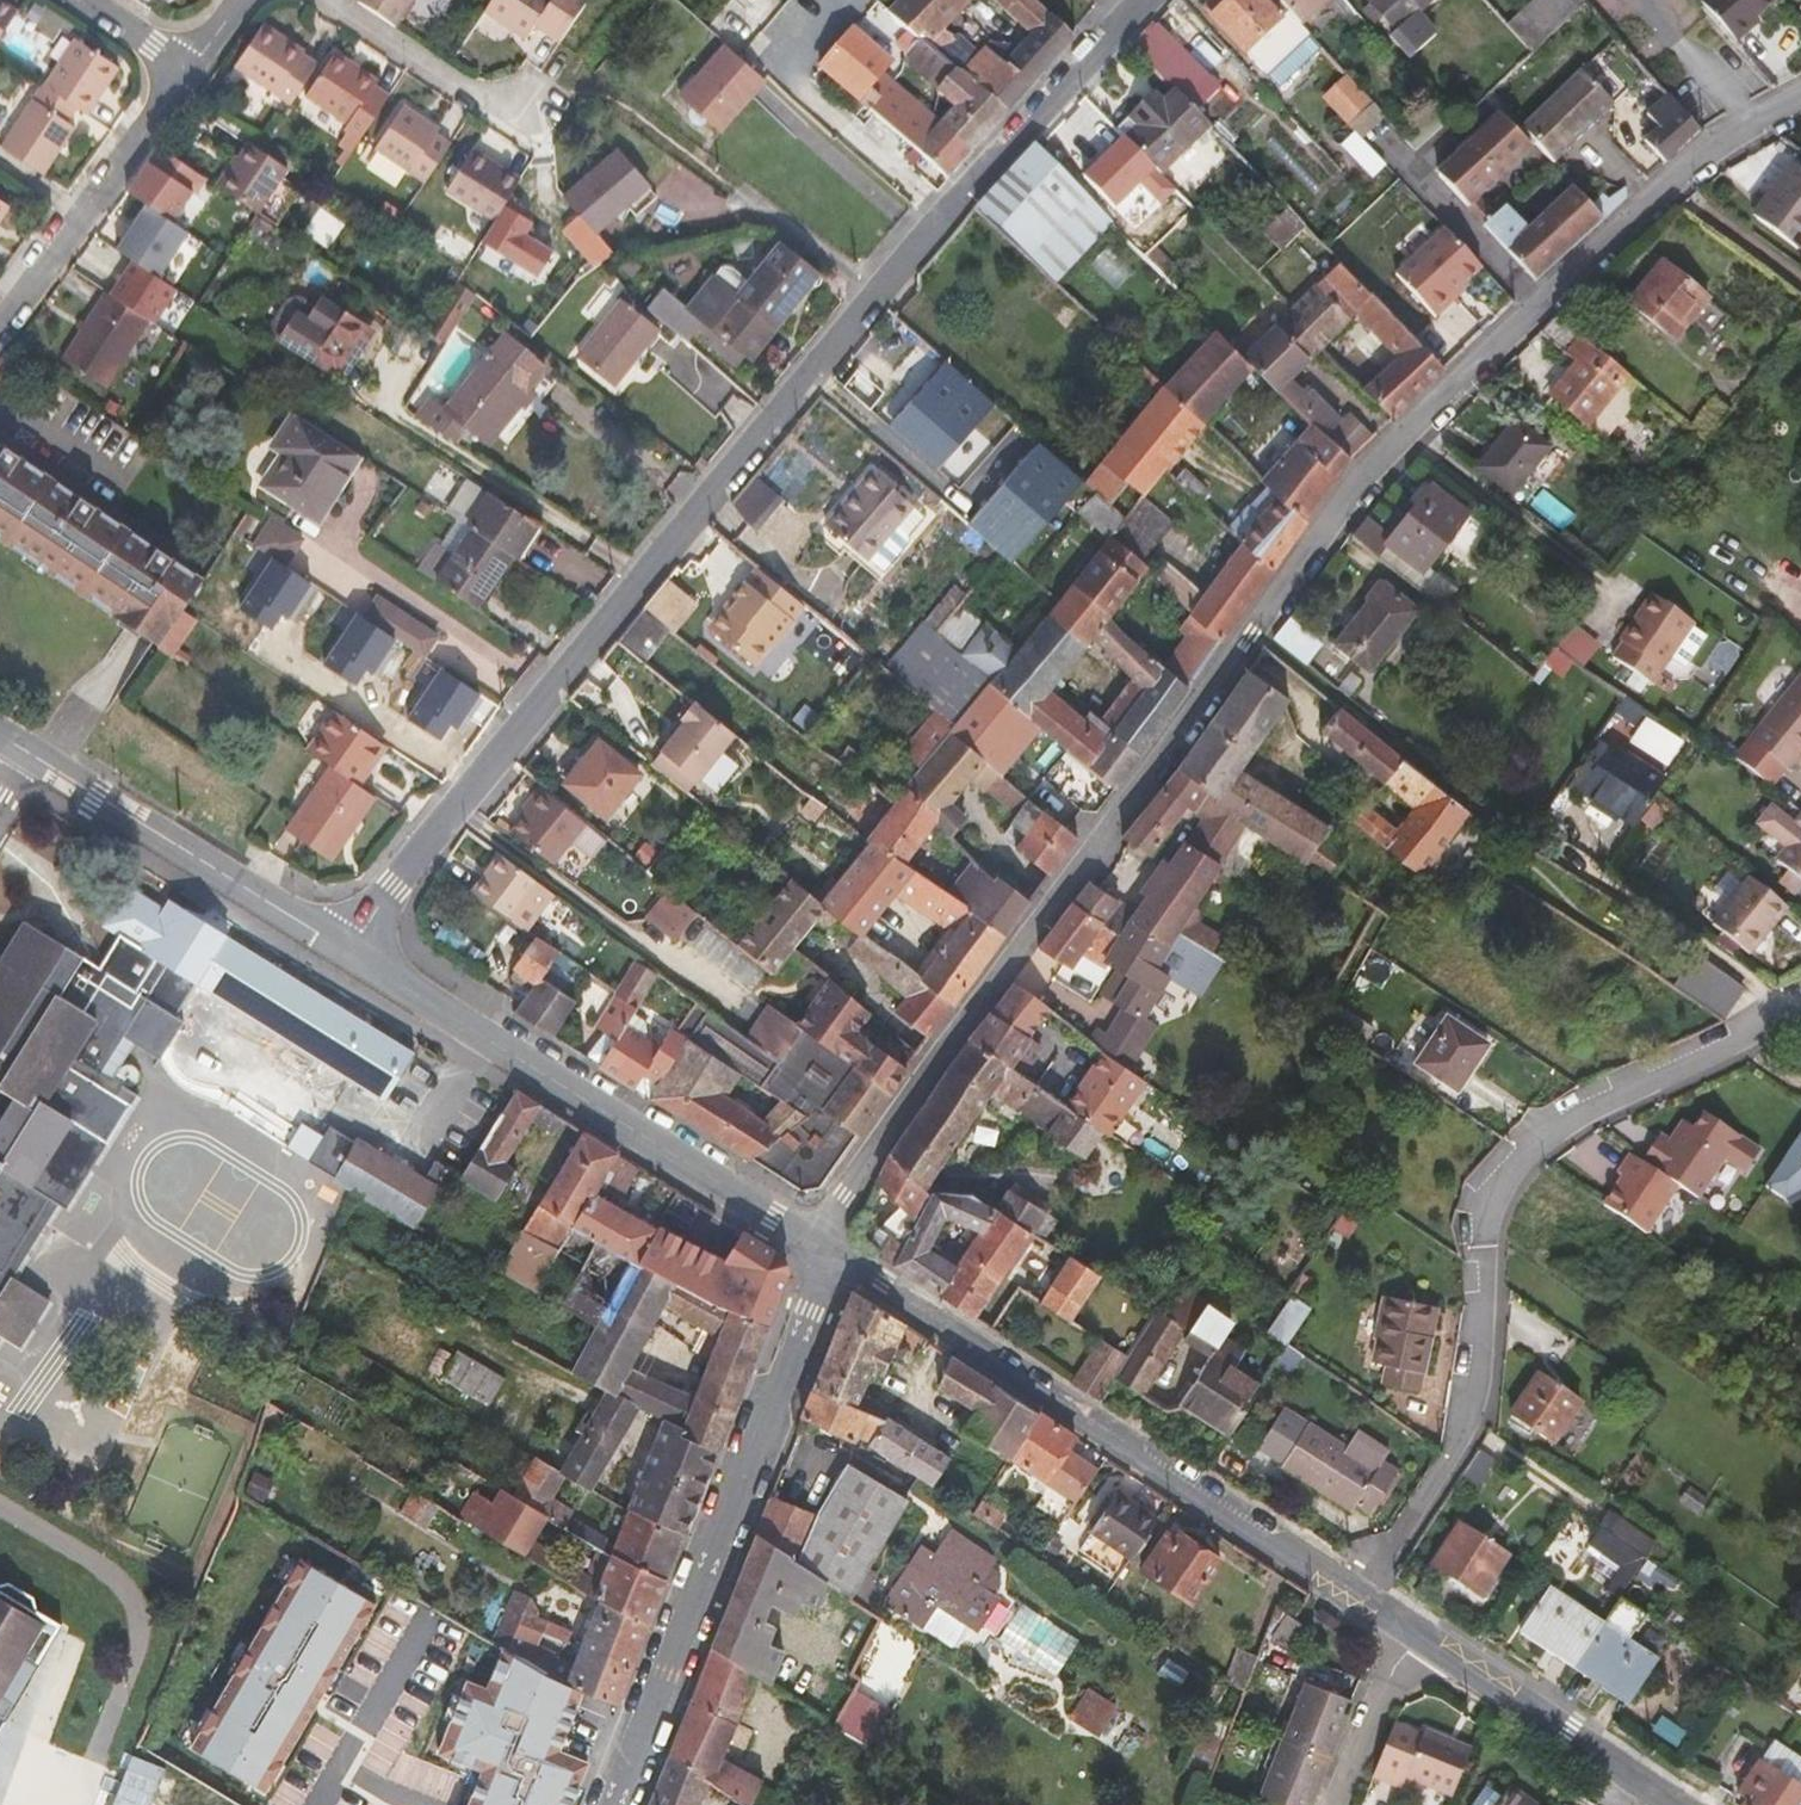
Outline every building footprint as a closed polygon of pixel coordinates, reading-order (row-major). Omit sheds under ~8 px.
[(18,10),(2,0),(0,0),(0,38),(18,10)] [(357,2),(359,3),(363,6),(396,28),(414,0),(359,0),(357,2)] [(485,13),(526,40),(534,27),(552,0),(494,0),(485,13)] [(559,43),(587,1),(586,0),(552,0),(534,27),(559,43)] [(889,11),(921,39),(928,45),(971,0),(899,0),(889,11)] [(1007,114),(1076,39),(1036,0),(995,0),(1031,34),(1004,66),(984,48),(961,73),(1007,114)] [(1202,6),(1211,15),(1209,17),(1244,53),(1245,52),(1281,18),(1264,0),(1209,0),(1202,6)] [(1288,12),(1300,26),(1329,0),(1277,0),(1288,12)] [(1396,32),(1392,36),(1408,54),(1430,34),(1414,16),(1431,0),(1368,0),(1396,32)] [(1532,53),(1586,1),(1585,0),(1534,0),(1507,26),(1532,53)] [(1736,42),(1753,26),(1750,23),(1757,17),(1775,0),(1699,0),(1698,1),(1736,42)] [(1315,42),(1300,26),(1288,12),(1281,18),(1245,52),(1273,81),(1315,42)] [(1760,20),(1757,17),(1750,23),(1753,26),(1760,20)] [(41,66),(56,36),(21,18),(5,48),(41,66)] [(1133,44),(1187,96),(1210,73),(1156,20),(1133,44)] [(302,86),(317,63),(303,53),(305,50),(263,22),(235,65),(292,103),(302,86)] [(835,138),(918,211),(1007,114),(961,73),(955,69),(936,90),(954,106),(940,122),(884,73),(893,62),(853,27),(819,67),(864,105),(835,138)] [(76,106),(87,114),(119,66),(76,37),(44,86),(76,106)] [(902,60),(936,90),(955,69),(928,45),(921,39),(902,60)] [(767,76),(725,44),(679,95),(719,131),(767,76)] [(360,138),(389,94),(374,85),(378,80),(335,51),(306,95),(349,123),(345,128),(360,138)] [(1614,107),(1614,105),(1629,91),(1598,55),(1580,71),(1582,73),(1521,128),(1517,132),(1531,147),(1535,144),(1552,163),(1614,107)] [(1323,96),(1350,125),(1372,104),(1345,75),(1323,96)] [(1211,126),(1166,81),(1128,119),(1134,126),(1123,136),(1161,174),(1211,126)] [(2,146),(43,174),(74,125),(67,121),(76,106),(44,86),(43,85),(2,146)] [(1643,141),(1664,163),(1665,162),(1700,130),(1668,96),(1667,95),(1646,113),(1655,122),(1646,130),(1650,135),(1643,141)] [(426,181),(451,142),(436,133),(437,131),(439,128),(404,104),(375,147),(426,181)] [(1355,132),(1362,139),(1385,118),(1372,104),(1350,125),(1349,126),(1355,132)] [(1531,147),(1517,132),(1500,114),(1436,173),(1468,207),(1478,197),(1531,147)] [(360,138),(345,128),(332,148),(347,158),(360,138)] [(1355,132),(1341,145),(1372,178),(1385,165),(1362,139),(1355,132)] [(1161,174),(1123,136),(1083,176),(1115,208),(1141,182),(1162,204),(1176,190),(1161,174)] [(236,154),(216,184),(257,211),(287,167),(249,141),(239,156),(236,154)] [(1113,222),(1037,148),(1034,145),(977,208),(978,209),(1057,283),(1062,277),(1113,222)] [(509,197),(518,182),(487,163),(490,158),(472,147),(446,188),(496,218),(509,197)] [(595,231),(626,204),(648,185),(617,149),(564,195),(595,231)] [(487,163),(518,182),(521,177),(490,158),(487,163)] [(149,162),(127,192),(147,205),(171,221),(191,190),(149,162)] [(1789,164),(1752,213),(1800,249),(1800,247),(1800,172),(1789,164)] [(648,185),(626,204),(636,215),(658,196),(648,185)] [(1608,198),(1616,207),(1626,198),(1626,187),(1625,186),(1608,198)] [(1485,224),(1536,279),(1603,219),(1590,205),(1573,187),(1527,229),(1504,206),(1495,214),(1485,224)] [(1590,205),(1603,219),(1616,207),(1608,198),(1603,193),(1590,205)] [(527,208),(509,197),(496,218),(483,239),(539,274),(554,249),(526,231),(534,220),(523,213),(527,208)] [(1468,207),(1485,224),(1495,214),(1478,197),(1468,207)] [(0,198),(0,219),(10,204),(0,198)] [(147,205),(118,250),(134,261),(158,277),(188,231),(171,221),(147,205)] [(1282,251),(1307,226),(1289,207),(1263,232),(1282,251)] [(260,239),(269,225),(246,211),(237,224),(260,239)] [(453,222),(437,249),(465,266),(481,239),(453,222)] [(1482,267),(1445,228),(1396,274),(1436,316),(1455,298),(1452,295),(1482,267)] [(726,263),(690,309),(751,358),(778,324),(776,323),(818,269),(784,242),(751,283),(726,263)] [(1275,322),(1311,359),(1322,348),(1356,315),(1396,355),(1416,337),(1341,260),(1291,305),(1275,322)] [(134,261),(112,294),(150,318),(156,321),(177,289),(158,277),(134,261)] [(1662,261),(1628,302),(1674,341),(1708,299),(1662,261)] [(426,330),(447,343),(477,294),(458,280),(428,327),(426,330)] [(105,289),(62,359),(106,387),(150,318),(105,289)] [(265,329),(278,337),(297,307),(285,299),(265,329)] [(297,307),(278,337),(342,377),(373,329),(340,308),(339,309),(322,299),(311,316),(297,307)] [(658,329),(621,299),(578,354),(615,383),(658,329)] [(1628,375),(1556,318),(1539,334),(1575,363),(1547,397),(1585,429),(1628,375)] [(1310,424),(1350,458),(1352,456),(1373,435),(1349,411),(1344,416),(1343,417),(1342,419),(1311,389),(1306,393),(1291,378),(1311,359),(1275,322),(1254,342),(1242,354),(1254,366),(1310,424)] [(1216,328),(1165,383),(1204,420),(1219,404),(1254,366),(1242,354),(1216,328)] [(549,367),(504,332),(445,407),(440,403),(426,421),(453,439),(465,423),(489,442),(549,367)] [(1364,385),(1395,414),(1445,367),(1427,348),(1416,337),(1396,355),(1364,385)] [(1165,383),(1135,355),(1124,366),(1155,394),(1165,383)] [(1085,480),(946,359),(873,442),(1002,552),(1013,562),(1085,480)] [(1086,481),(1096,491),(1111,503),(1128,482),(1144,495),(1167,466),(1178,477),(1185,467),(1176,458),(1206,422),(1204,421),(1204,420),(1165,383),(1155,394),(1144,409),(1133,422),(1132,423),(1086,481)] [(1128,419),(1132,423),(1133,422),(1144,409),(1139,405),(1128,419)] [(360,457),(291,412),(270,445),(280,452),(260,483),(319,522),(360,457)] [(1549,448),(1514,420),(1477,467),(1512,494),(1549,448)] [(1214,431),(1206,422),(1176,458),(1185,467),(1214,431)] [(1339,473),(1350,458),(1310,424),(1299,437),(1339,473)] [(1283,501),(1307,521),(1339,473),(1299,437),(1297,439),(1261,479),(1267,485),(1283,501)] [(204,576),(0,440),(0,538),(158,644),(183,609),(204,576)] [(1211,490),(1185,467),(1178,477),(1203,500),(1211,490)] [(914,503),(873,468),(825,523),(866,559),(914,503)] [(754,473),(748,480),(778,505),(784,498),(754,473)] [(513,554),(518,557),(538,525),(467,479),(446,511),(472,527),(513,554)] [(748,480),(732,499),(739,510),(743,515),(750,522),(749,523),(756,531),(778,505),(748,480)] [(1401,521),(1392,533),(1385,542),(1422,570),(1469,510),(1431,482),(1416,502),(1401,521)] [(1246,539),(1275,567),(1307,521),(1283,501),(1267,485),(1230,525),(1245,538),(1246,539)] [(1096,491),(1079,511),(1110,537),(1126,517),(1111,503),(1096,491)] [(1401,521),(1416,502),(1406,495),(1392,513),(1401,521)] [(1126,517),(1110,537),(1140,560),(1173,522),(1143,496),(1126,517)] [(923,513),(913,504),(867,558),(882,570),(904,545),(907,532),(923,513)] [(1392,533),(1367,513),(1352,532),(1377,552),(1385,542),(1392,533)] [(271,517),(253,544),(283,564),(301,537),(271,517)] [(435,580),(476,608),(513,554),(472,527),(435,580)] [(1097,589),(1090,598),(1109,615),(1147,566),(1140,560),(1110,537),(1080,574),(1097,589)] [(1192,612),(1222,639),(1275,567),(1246,539),(1245,538),(1227,562),(1215,578),(1204,594),(1186,578),(1173,593),(1191,611),(1192,612)] [(310,581),(273,557),(240,607),(271,628),(281,612),(287,616),(310,581)] [(805,603),(758,565),(708,626),(754,664),(771,644),(774,646),(795,620),(793,618),(805,603)] [(1080,574),(1064,594),(1082,608),(1090,598),(1097,589),(1080,574)] [(667,578),(643,608),(670,629),(675,633),(699,603),(667,578)] [(1418,608),(1384,580),(1383,581),(1380,578),(1365,597),(1368,599),(1334,642),(1369,670),(1418,608)] [(944,596),(923,622),(934,632),(961,601),(967,594),(954,583),(947,593),(944,596)] [(1705,604),(1719,614),(1729,600),(1715,589),(1705,604)] [(1694,622),(1651,592),(1618,641),(1622,643),(1611,657),(1651,684),(1670,656),(1686,667),(1707,637),(1691,626),(1694,622)] [(1085,725),(1134,761),(1140,754),(1190,684),(1164,663),(1124,632),(1110,615),(1109,615),(1090,598),(1082,608),(1064,594),(1058,601),(1047,613),(1087,646),(1094,637),(1110,653),(1122,666),(1133,675),(1144,687),(1113,729),(1100,718),(1090,710),(1083,718),(1063,701),(1051,690),(1029,716),(1040,725),(1053,735),(1067,747),(1085,725)] [(376,596),(363,616),(423,655),(436,635),(376,596)] [(934,632),(991,678),(1018,647),(961,601),(934,632)] [(670,629),(643,608),(619,638),(645,660),(670,629)] [(157,647),(160,649),(171,656),(197,617),(183,609),(158,644),(157,647)] [(1185,634),(1210,656),(1222,639),(1192,612),(1191,611),(1178,628),(1185,634)] [(1087,646),(1047,613),(1032,631),(1018,647),(991,678),(989,682),(1029,716),(1051,690),(1087,646)] [(1323,643),(1289,615),(1273,637),(1306,663),(1323,643)] [(934,632),(923,622),(885,668),(913,690),(935,708),(958,726),(951,734),(1000,773),(1040,725),(1029,716),(989,682),(991,678),(934,632)] [(1164,663),(1190,684),(1210,656),(1185,634),(1164,663)] [(479,691),(441,667),(408,718),(439,738),(449,722),(456,726),(479,691)] [(1290,697),(1248,669),(1177,768),(1221,798),(1217,804),(1245,822),(1331,878),(1348,851),(1324,835),(1330,825),(1241,768),(1286,703),(1290,697)] [(1133,675),(1100,718),(1113,729),(1144,687),(1133,675)] [(1749,739),(1751,740),(1736,758),(1772,788),(1787,770),(1788,771),(1800,755),(1800,675),(1749,739)] [(697,780),(735,732),(690,696),(680,711),(677,714),(684,721),(660,750),(661,750),(696,779),(697,780)] [(1625,696),(1614,712),(1627,721),(1638,704),(1625,696)] [(1386,782),(1405,759),(1339,706),(1321,728),(1386,782)] [(361,782),(389,742),(336,707),(308,747),(331,762),(361,782)] [(922,768),(951,734),(958,726),(935,708),(900,750),(922,768)] [(1646,718),(1630,742),(1667,766),(1683,742),(1646,718)] [(1067,747),(1116,786),(1134,761),(1085,725),(1067,747)] [(1000,837),(1050,873),(1078,836),(1006,778),(1000,773),(951,734),(922,768),(907,786),(942,813),(936,820),(951,836),(966,818),(951,803),(972,777),(986,789),(987,787),(1019,813),(1000,837)] [(563,782),(606,817),(641,773),(599,738),(563,782)] [(838,759),(850,767),(861,753),(848,744),(838,759)] [(1578,791),(1603,807),(1633,759),(1610,744),(1578,791)] [(687,791),(696,779),(661,750),(652,762),(687,791)] [(1424,875),(1470,811),(1405,759),(1386,782),(1415,806),(1396,830),(1368,806),(1355,822),(1424,875)] [(1633,759),(1603,807),(1635,828),(1654,800),(1667,781),(1633,759)] [(332,860),(378,793),(361,782),(331,762),(286,828),(332,860)] [(1177,768),(1172,774),(1122,835),(1122,836),(1148,853),(1180,813),(1180,814),(1181,815),(1182,815),(1182,816),(1183,816),(1184,817),(1185,817),(1186,817),(1187,817),(1188,816),(1189,816),(1190,816),(1190,815),(1191,814),(1192,813),(1192,812),(1192,811),(1192,810),(1192,809),(1202,817),(1186,840),(1177,852),(1170,862),(1146,897),(1137,911),(1090,880),(1089,882),(1087,880),(1073,901),(1102,920),(1121,932),(1133,914),(1173,940),(1179,931),(1188,916),(1197,921),(1204,910),(1195,904),(1245,822),(1217,804),(1221,798),(1177,768)] [(608,840),(543,783),(529,799),(529,800),(533,803),(527,810),(513,827),(552,862),(572,840),(592,858),(608,840)] [(905,863),(936,820),(942,813),(907,786),(897,800),(896,800),(868,837),(872,839),(905,863)] [(814,819),(826,804),(812,795),(801,809),(814,819)] [(527,810),(533,803),(529,800),(523,806),(527,810)] [(1775,860),(1788,870),(1800,881),(1800,811),(1793,821),(1771,803),(1754,825),(1784,849),(1775,860)] [(920,978),(955,1004),(1006,933),(947,892),(913,868),(905,863),(872,839),(823,903),(828,907),(860,932),(895,889),(955,930),(920,978)] [(667,844),(645,871),(666,888),(688,861),(667,844)] [(554,893),(499,853),(471,889),(528,928),(554,893)] [(1146,897),(1170,862),(1162,856),(1138,891),(1146,897)] [(959,875),(1017,917),(1030,899),(997,874),(993,879),(973,857),(972,859),(959,875)] [(1788,870),(1780,879),(1795,892),(1800,885),(1800,881),(1788,870)] [(947,892),(1006,933),(1017,917),(959,875),(947,892)] [(791,877),(737,944),(773,972),(792,949),(794,948),(828,907),(823,903),(820,901),(791,877)] [(1788,908),(1749,877),(1711,924),(1720,931),(1741,948),(1750,956),(1788,908)] [(3,1336),(20,1347),(50,1301),(13,1277),(58,1203),(67,1208),(137,1095),(122,1085),(128,1075),(119,1069),(107,1062),(123,1034),(136,1042),(160,1058),(183,1021),(172,1014),(194,980),(201,985),(383,1100),(413,1051),(230,937),(167,898),(162,907),(128,886),(104,925),(120,935),(100,967),(26,920),(0,962),(0,1340),(3,1336)] [(647,918),(675,940),(697,912),(669,890),(647,918)] [(1102,920),(1073,901),(1038,946),(1070,966),(1081,951),(1102,920)] [(1104,961),(1111,965),(1114,967),(1128,975),(1112,1001),(1121,1006),(1142,1020),(1158,993),(1159,993),(1170,974),(1158,968),(1173,940),(1133,914),(1121,932),(1104,961)] [(1188,916),(1179,931),(1200,943),(1209,928),(1197,921),(1188,916)] [(1121,932),(1102,920),(1081,951),(1109,969),(1111,965),(1104,961),(1121,932)] [(1179,931),(1173,940),(1158,968),(1170,974),(1178,960),(1199,972),(1212,951),(1200,943),(1179,931)] [(1741,948),(1720,931),(1713,942),(1734,957),(1741,948)] [(895,1009),(929,1036),(931,1033),(955,1004),(920,978),(861,932),(848,948),(879,973),(906,995),(895,1009)] [(531,989),(517,1010),(553,1035),(576,999),(564,991),(541,976),(559,950),(538,935),(514,969),(515,970),(511,975),(531,989)] [(541,976),(564,991),(583,966),(559,950),(541,976)] [(1722,1017),(1744,985),(1697,952),(1675,984),(1697,999),(1722,1017)] [(617,989),(638,1003),(658,970),(638,955),(617,989)] [(1128,975),(1114,967),(1098,992),(1112,1001),(1128,975)] [(797,1029),(889,1092),(907,1066),(857,1030),(870,1011),(847,992),(830,977),(797,1022),(769,1002),(747,1035),(755,1041),(777,1058),(797,1029)] [(1050,1007),(1013,982),(969,1037),(1011,1067),(1030,1036),(1029,1036),(1050,1007)] [(616,1038),(600,1064),(636,1086),(643,1074),(658,1083),(689,1037),(680,1031),(672,1025),(661,1043),(628,1021),(639,1004),(638,1003),(617,989),(595,1025),(616,1038)] [(805,1115),(750,1158),(812,1197),(821,1185),(889,1092),(797,1029),(777,1058),(755,1041),(747,1035),(726,1020),(701,1002),(680,1031),(689,1037),(741,1072),(781,1099),(805,1115)] [(1331,1021),(1362,1042),(1373,1027),(1338,1003),(1328,1020),(1331,1021)] [(1121,1006),(1104,1033),(1139,1056),(1155,1029),(1142,1020),(1121,1006)] [(1447,1014),(1416,1060),(1457,1089),(1489,1041),(1447,1014)] [(1102,1050),(1130,1070),(1139,1056),(1104,1033),(1101,1030),(1092,1042),(1100,1049),(1102,1050)] [(119,1069),(136,1042),(123,1034),(107,1062),(119,1069)] [(658,1083),(650,1095),(750,1158),(805,1115),(781,1099),(763,1120),(758,1117),(740,1103),(726,1094),(741,1072),(689,1037),(658,1083)] [(1011,1067),(969,1037),(890,1153),(926,1190),(991,1094),(1086,1158),(1104,1131),(1065,1104),(1011,1067)] [(1108,1134),(1145,1080),(1130,1070),(1102,1050),(1065,1104),(1104,1131),(1108,1134)] [(447,1168),(461,1177),(504,1109),(458,1081),(435,1120),(455,1132),(436,1160),(447,1168)] [(505,1161),(530,1120),(541,1103),(518,1088),(504,1109),(461,1177),(496,1199),(515,1168),(505,1161)] [(553,1133),(564,1117),(541,1103),(530,1120),(553,1133)] [(1660,1134),(1641,1162),(1678,1186),(1698,1200),(1724,1160),(1745,1174),(1760,1151),(1705,1114),(1695,1129),(1687,1124),(1674,1144),(1660,1134)] [(352,1188),(414,1224),(437,1184),(424,1177),(356,1137),(355,1140),(330,1125),(308,1160),(335,1176),(334,1178),(352,1188)] [(550,1266),(571,1225),(605,1174),(619,1152),(583,1130),(539,1204),(523,1230),(514,1245),(501,1271),(538,1290),(550,1266)] [(1800,1191),(1800,1133),(1766,1186),(1785,1200),(1800,1191)] [(622,1196),(641,1165),(619,1152),(601,1185),(622,1196)] [(926,1190),(890,1153),(879,1178),(901,1204),(881,1224),(867,1247),(893,1265),(930,1194),(926,1190)] [(1647,1233),(1678,1186),(1641,1162),(1630,1155),(1618,1173),(1627,1179),(1623,1185),(1616,1186),(1604,1204),(1647,1233)] [(447,1168),(436,1160),(435,1159),(424,1177),(437,1184),(447,1168)] [(571,1225),(639,1263),(656,1232),(658,1229),(596,1193),(606,1175),(605,1174),(571,1225)] [(1371,1198),(1359,1190),(1334,1229),(1346,1237),(1371,1198)] [(1003,1213),(1031,1231),(1045,1210),(1017,1192),(1003,1213)] [(930,1194),(893,1265),(938,1294),(957,1265),(929,1248),(945,1214),(980,1230),(994,1207),(973,1193),(930,1194)] [(957,1265),(938,1294),(974,1317),(1000,1279),(1031,1231),(1003,1213),(994,1207),(980,1230),(957,1264),(957,1265)] [(655,1412),(666,1417),(683,1426),(681,1434),(697,1441),(718,1451),(751,1367),(768,1324),(712,1303),(639,1263),(571,1225),(550,1266),(573,1280),(560,1304),(597,1325),(574,1369),(609,1388),(618,1393),(638,1403),(655,1412)] [(745,1275),(779,1294),(789,1270),(784,1254),(746,1230),(729,1257),(729,1265),(745,1275)] [(712,1303),(768,1324),(777,1298),(722,1263),(726,1256),(706,1245),(700,1257),(656,1232),(639,1263),(712,1303)] [(1069,1319),(1099,1275),(1069,1256),(1051,1283),(1051,1284),(1041,1301),(1069,1319)] [(1158,1314),(1129,1358),(1117,1378),(1143,1395),(1180,1336),(1211,1355),(1179,1403),(1229,1436),(1263,1385),(1234,1366),(1245,1349),(1226,1335),(1235,1322),(1207,1302),(1205,1304),(1181,1287),(1162,1316),(1158,1314)] [(899,1342),(908,1323),(853,1288),(814,1387),(856,1406),(873,1370),(883,1375),(894,1351),(902,1355),(906,1346),(905,1345),(899,1342)] [(1266,1330),(1287,1344),(1311,1307),(1290,1293),(1266,1330)] [(1428,1333),(1435,1304),(1384,1293),(1374,1337),(1377,1337),(1372,1361),(1385,1363),(1381,1382),(1417,1390),(1421,1371),(1424,1372),(1432,1336),(1433,1334),(1428,1333)] [(1439,1305),(1435,1304),(1428,1333),(1433,1334),(1439,1305)] [(708,1329),(704,1339),(715,1344),(719,1335),(708,1329)] [(715,1344),(704,1339),(702,1344),(713,1350),(715,1344)] [(1099,1339),(1073,1380),(1102,1399),(1117,1378),(1129,1358),(1099,1339)] [(457,1386),(474,1358),(458,1349),(442,1377),(457,1386)] [(1010,1457),(1039,1412),(995,1382),(995,1381),(952,1354),(938,1386),(977,1410),(964,1429),(1008,1459),(1010,1457)] [(473,1396),(490,1367),(474,1358),(457,1386),(473,1396)] [(505,1377),(490,1367),(473,1396),(489,1405),(505,1377)] [(1537,1374),(1510,1414),(1555,1444),(1581,1404),(1537,1374)] [(695,1396),(699,1384),(695,1382),(690,1394),(695,1396)] [(885,1418),(856,1406),(814,1387),(802,1415),(855,1441),(858,1433),(871,1440),(885,1418)] [(618,1393),(609,1388),(595,1413),(612,1423),(608,1431),(618,1436),(638,1403),(618,1393)] [(1380,1465),(1347,1445),(1286,1405),(1258,1450),(1352,1510),(1356,1504),(1372,1515),(1400,1469),(1383,1459),(1380,1465)] [(650,1423),(661,1429),(662,1426),(666,1417),(655,1412),(650,1423)] [(1062,1522),(1098,1468),(1069,1449),(1077,1437),(1039,1412),(1010,1457),(1050,1483),(1036,1504),(1062,1522)] [(583,1433),(562,1470),(567,1473),(589,1486),(618,1436),(608,1431),(612,1423),(595,1413),(589,1423),(581,1419),(576,1428),(583,1433)] [(951,1456),(943,1451),(887,1415),(885,1418),(871,1440),(868,1444),(932,1485),(951,1456)] [(629,1509),(685,1531),(718,1451),(697,1441),(681,1434),(662,1426),(661,1429),(654,1448),(629,1509)] [(1351,1438),(1347,1445),(1380,1465),(1383,1459),(1351,1438)] [(611,1552),(667,1579),(685,1531),(629,1509),(628,1509),(615,1540),(571,1514),(575,1509),(554,1496),(567,1473),(562,1470),(536,1455),(513,1493),(550,1515),(611,1552)] [(816,1515),(771,1497),(756,1534),(827,1582),(850,1597),(868,1566),(908,1498),(848,1462),(825,1500),(816,1515)] [(1707,1499),(1690,1486),(1679,1501),(1696,1513),(1707,1499)] [(600,1599),(650,1621),(667,1579),(611,1552),(599,1582),(556,1553),(535,1540),(550,1515),(513,1493),(504,1488),(495,1502),(475,1490),(459,1515),(594,1596),(600,1599)] [(439,1503),(415,1489),(402,1510),(426,1525),(439,1503)] [(1119,1575),(1158,1517),(1118,1489),(1091,1530),(1079,1548),(1119,1575)] [(981,1500),(973,1513),(996,1528),(1004,1515),(981,1500)] [(1609,1511),(1599,1525),(1602,1527),(1645,1557),(1647,1558),(1662,1568),(1671,1555),(1609,1511)] [(1508,1557),(1458,1524),(1431,1565),(1482,1598),(1508,1557)] [(1645,1557),(1602,1527),(1589,1545),(1620,1567),(1610,1582),(1622,1591),(1645,1557)] [(955,1528),(949,1535),(993,1565),(998,1557),(955,1528)] [(1222,1558),(1179,1530),(1175,1537),(1167,1531),(1142,1569),(1192,1602),(1222,1558)] [(827,1582),(756,1534),(711,1647),(756,1676),(764,1681),(783,1655),(786,1650),(766,1640),(775,1624),(763,1619),(770,1602),(795,1615),(800,1600),(816,1607),(825,1588),(827,1582)] [(1054,1534),(1045,1547),(1056,1553),(1063,1541),(1054,1534)] [(993,1565),(949,1535),(935,1555),(923,1547),(887,1603),(924,1627),(952,1645),(958,1644),(970,1626),(975,1630),(998,1595),(996,1594),(1000,1585),(1001,1571),(993,1565)] [(302,1559),(192,1747),(266,1790),(376,1602),(302,1559)] [(879,1573),(868,1566),(850,1597),(869,1610),(881,1590),(873,1584),(879,1573)] [(5,1719),(15,1702),(37,1665),(46,1650),(62,1624),(38,1610),(34,1595),(8,1580),(0,1582),(0,1716),(5,1719)] [(1519,1633),(1573,1670),(1604,1622),(1551,1587),(1519,1633)] [(515,1588),(492,1641),(503,1648),(512,1653),(529,1662),(536,1646),(543,1631),(565,1640),(569,1631),(549,1623),(550,1620),(533,1613),(523,1608),(529,1594),(515,1588)] [(606,1699),(618,1704),(650,1621),(600,1599),(567,1682),(584,1690),(606,1699)] [(1604,1622),(1573,1670),(1627,1706),(1658,1659),(1630,1640),(1646,1616),(1620,1599),(1604,1622)] [(1308,1629),(1293,1620),(1287,1615),(1273,1636),(1294,1650),(1308,1629)] [(1292,1655),(1295,1650),(1294,1650),(1273,1636),(1271,1642),(1281,1649),(1276,1665),(1287,1669),(1292,1655)] [(555,1656),(536,1646),(529,1662),(547,1672),(554,1659),(555,1656)] [(711,1647),(690,1699),(668,1756),(708,1782),(743,1804),(751,1804),(762,1782),(764,1779),(722,1757),(738,1722),(756,1676),(711,1647)] [(1238,1647),(1226,1678),(1245,1691),(1258,1654),(1238,1647)] [(589,1761),(560,1750),(584,1690),(567,1682),(547,1672),(529,1662),(511,1653),(503,1648),(488,1688),(468,1680),(440,1752),(484,1769),(469,1804),(572,1804),(589,1761)] [(821,1679),(783,1655),(764,1681),(797,1703),(808,1686),(819,1681),(821,1679)] [(554,1659),(547,1672),(567,1682),(572,1668),(554,1659)] [(840,1694),(849,1680),(830,1666),(821,1679),(819,1681),(808,1686),(797,1703),(824,1720),(829,1713),(840,1694)] [(1306,1680),(1283,1738),(1330,1757),(1353,1699),(1306,1680)] [(1083,1726),(1102,1695),(1092,1688),(1072,1720),(1083,1726)] [(852,1701),(840,1694),(829,1713),(841,1720),(852,1701)] [(1117,1703),(1102,1695),(1083,1726),(1097,1735),(1117,1703)] [(1423,1735),(1395,1722),(1371,1781),(1400,1794),(1406,1778),(1452,1797),(1472,1749),(1425,1729),(1423,1735)] [(1212,1777),(1227,1738),(1202,1729),(1188,1767),(1212,1777)] [(1283,1738),(1260,1796),(1282,1804),(1311,1804),(1330,1757),(1283,1738)] [(1743,1804),(1800,1804),(1800,1759),(1773,1741),(1738,1795),(1746,1801),(1743,1804)] [(668,1756),(648,1804),(698,1804),(708,1782),(668,1756)] [(1507,1791),(1492,1781),(1477,1802),(1476,1804),(1497,1804),(1507,1791)] [(762,1782),(751,1804),(771,1804),(779,1793),(762,1782)] [(803,1796),(784,1784),(779,1793),(771,1804),(799,1804),(803,1796)] [(1509,1787),(1507,1791),(1497,1804),(1530,1804),(1526,1802),(1528,1800),(1509,1787)]
